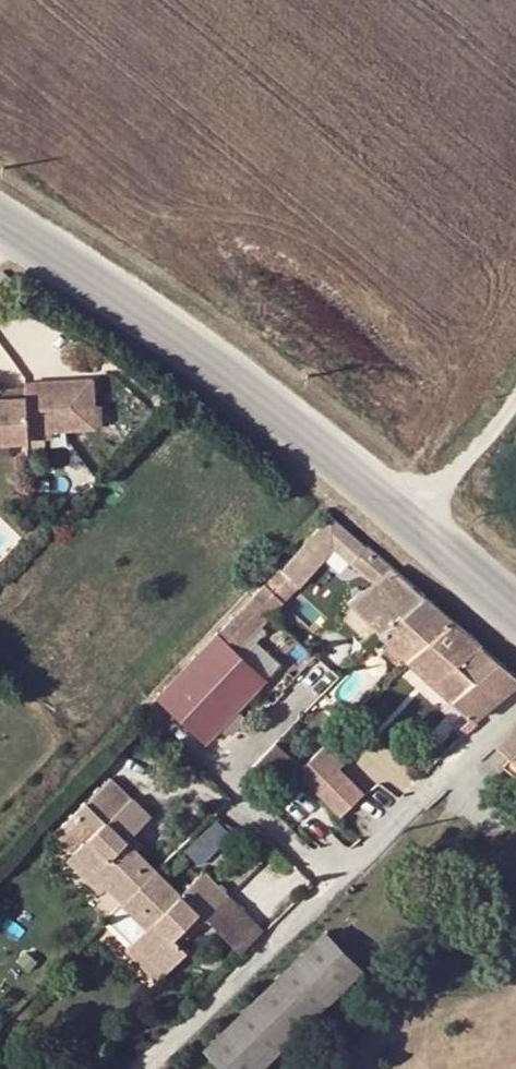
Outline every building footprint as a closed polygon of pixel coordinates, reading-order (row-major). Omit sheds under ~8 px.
[(24,439),(24,430),(93,427),(90,378),(21,380),(21,385),(22,393),(0,395),(0,441),(24,439)] [(0,386),(0,395),(22,393),(21,385),(0,386)] [(279,568),(297,585),(333,546),(349,563),(352,559),(364,546),(328,515),(279,568)] [(364,546),(352,559),(376,580),(390,568),(364,546)] [(279,568),(263,583),(282,601),(297,585),(279,568)] [(379,633),(423,597),(390,568),(376,580),(348,603),(379,633)] [(263,583),(250,597),(269,615),(282,601),(263,583)] [(250,597),(156,697),(205,741),(263,679),(261,678),(234,652),(248,637),(269,615),(250,597)] [(448,619),(423,597),(379,633),(404,656),(448,619)] [(448,619),(404,656),(413,664),(431,682),(478,646),(448,619)] [(248,637),(234,652),(261,678),(275,663),(248,637)] [(431,682),(449,700),(470,719),(490,704),(492,707),(498,702),(496,699),(515,683),(515,680),(478,646),(431,682)] [(513,757),(515,760),(515,724),(498,743),(513,757)] [(276,740),(254,763),(273,781),(295,757),(276,740)] [(311,752),(297,767),(306,774),(318,760),(311,752)] [(513,757),(503,766),(515,778),(515,760),(513,757)] [(319,765),(305,780),(327,803),(342,789),(319,765)] [(222,894),(198,869),(173,893),(129,849),(117,836),(102,821),(126,797),(106,775),(69,811),(88,831),(79,840),(68,851),(101,884),(117,900),(116,901),(141,926),(126,940),(158,973),(181,950),(173,942),(167,937),(192,912),(198,918),(222,894)] [(126,797),(102,821),(117,836),(123,831),(142,813),(126,797)] [(60,820),(79,840),(88,831),(69,811),(60,820)] [(117,836),(129,849),(135,843),(123,831),(117,836)] [(62,857),(95,890),(101,884),(68,851),(62,857)] [(198,918),(233,954),(258,930),(222,894),(198,918)] [(101,915),(126,940),(141,926),(116,901),(101,915)] [(167,937),(173,942),(198,918),(192,912),(167,937)] [(222,1068),(262,1068),(364,970),(325,930),(202,1049),(222,1068)] [(120,947),(152,979),(158,973),(126,940),(120,947)]
